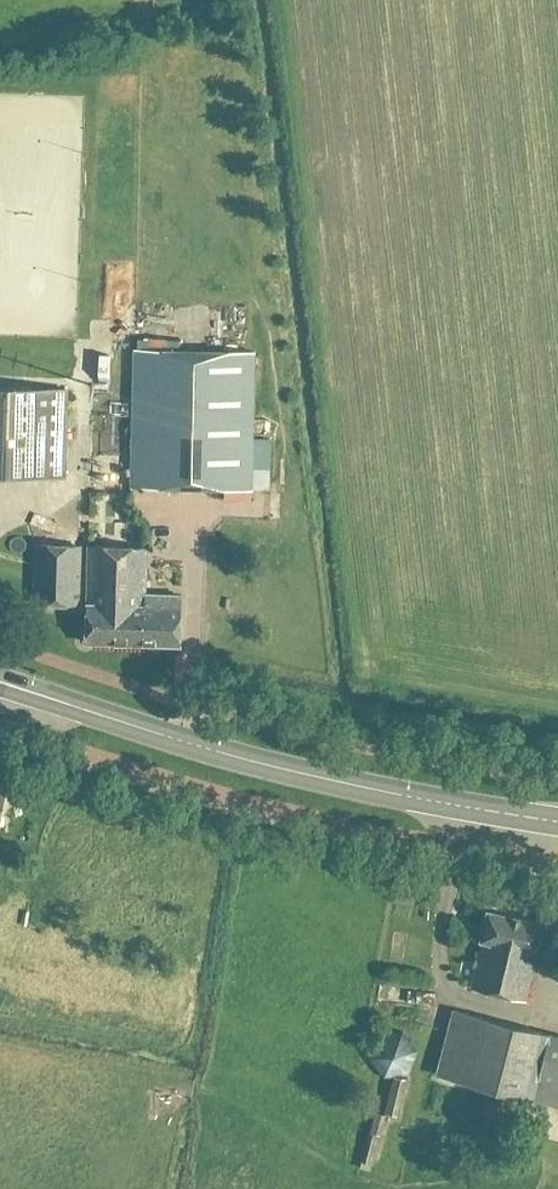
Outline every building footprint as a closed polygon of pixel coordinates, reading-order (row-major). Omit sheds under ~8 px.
[(134,350),(131,437),(252,439),(254,352),(134,350)] [(0,387),(0,474),(64,476),(67,389),(0,387)] [(252,439),(131,437),(130,486),(251,488),(252,439)] [(80,544),(35,543),(33,603),(78,604),(80,544)] [(144,605),(146,547),(88,545),(85,641),(143,643),(144,605)] [(181,607),(144,605),(143,643),(179,645),(181,607)] [(481,940),(482,940),(470,987),(524,1000),(535,953),(536,953),(543,924),(487,911),(481,940)] [(423,991),(423,977),(403,978),(403,991),(423,991)] [(549,1033),(453,1008),(436,1074),(557,1105),(557,1035),(549,1033)] [(415,1046),(388,1048),(389,1063),(416,1062),(415,1046)] [(383,1112),(396,1116),(405,1079),(392,1076),(383,1112)] [(385,1114),(374,1111),(369,1132),(368,1132),(359,1167),(369,1169),(371,1163),(372,1164),(385,1114)]
